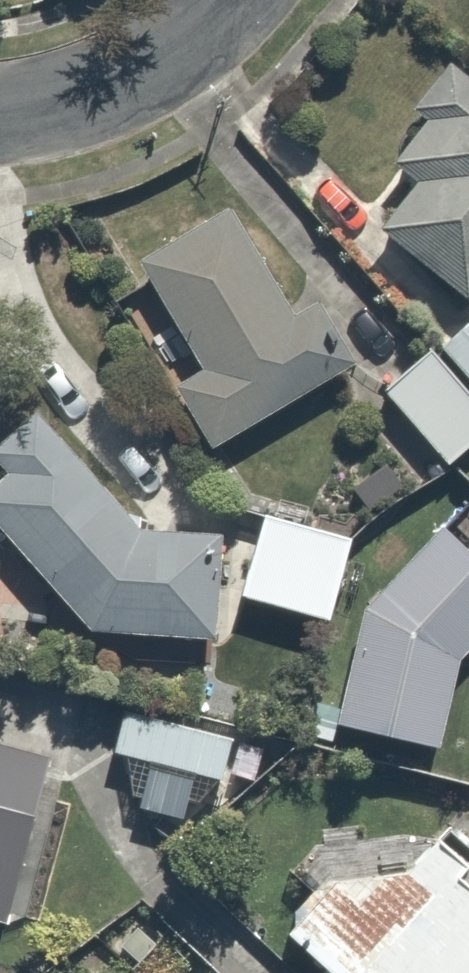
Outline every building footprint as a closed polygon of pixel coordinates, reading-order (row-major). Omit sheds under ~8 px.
[(418,110),(387,157),(410,172),(374,227),(468,290),(468,80),(438,60),(409,104),(418,110)] [(203,366),(174,384),(209,441),(349,356),(312,295),(287,310),(219,199),(132,252),(203,366)] [(380,384),(446,459),(468,439),(468,305),(380,384)] [(0,475),(0,529),(84,622),(210,629),(217,527),(134,520),(27,408),(0,429),(0,470),(2,472),(0,475)] [(344,532),(259,507),(236,584),(321,609),(344,532)] [(329,718),(427,742),(445,660),(468,637),(468,560),(427,526),(350,621),(329,718)] [(263,787),(277,727),(170,703),(151,789),(223,805),(229,779),(263,787)] [(29,747),(0,742),(0,900),(29,747)] [(329,972),(346,972),(356,962),(369,972),(468,972),(468,860),(433,836),(406,868),(325,873),(277,926),(329,972)]
